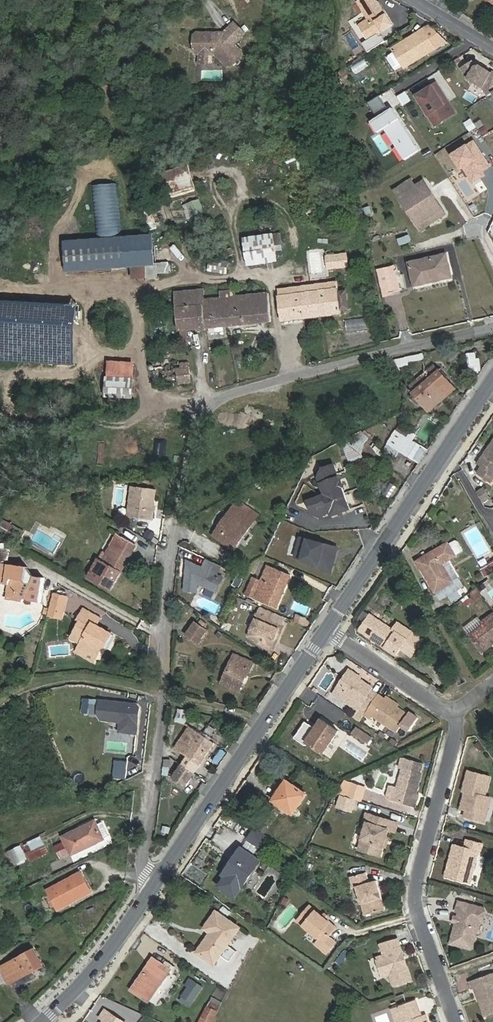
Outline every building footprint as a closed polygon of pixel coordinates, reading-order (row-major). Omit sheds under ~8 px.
[(357,27),(364,40),(389,24),(375,2),(362,10),(369,20),(357,27)] [(355,25),(357,27),(369,20),(362,10),(361,11),(365,19),(355,25)] [(213,31),(198,31),(195,34),(195,48),(198,51),(201,51),(203,53),(211,53),(213,51),(217,51),(229,63),(243,53),(243,49),(236,41),(247,31),(236,20),(223,33),(215,33),(213,31)] [(420,29),(389,48),(392,52),(399,64),(402,67),(432,48),(420,29)] [(203,53),(201,51),(201,61),(213,61),(213,51),(211,53),(203,53)] [(399,64),(392,52),(386,55),(385,59),(390,66),(394,67),(399,64)] [(459,68),(464,75),(467,79),(482,89),(487,96),(490,93),(492,97),(492,71),(492,70),(491,72),(478,64),(474,65),(472,60),(459,68)] [(434,81),(412,95),(432,127),(457,114),(434,81)] [(378,95),(368,102),(374,116),(387,108),(378,95)] [(403,161),(420,150),(391,105),(387,108),(374,116),(368,121),(375,134),(383,130),(394,148),(403,161)] [(491,166),(473,140),(449,154),(464,174),(468,174),(474,183),(485,176),(483,172),(491,166)] [(158,173),(165,197),(196,189),(189,164),(158,173)] [(394,191),(399,198),(416,186),(411,179),(394,191)] [(443,209),(424,181),(416,186),(399,198),(417,226),(443,209)] [(96,238),(64,239),(66,271),(131,267),(146,266),(155,266),(155,263),(153,234),(121,236),(118,183),(93,185),(96,238)] [(188,217),(203,212),(199,200),(184,206),(188,217)] [(143,208),(148,225),(156,223),(151,206),(143,208)] [(446,213),(443,209),(417,226),(420,230),(446,213)] [(280,234),(273,235),(274,244),(282,244),(280,234)] [(397,239),(399,245),(411,241),(409,234),(397,239)] [(274,244),(273,235),(260,237),(264,262),(276,260),(274,244)] [(260,237),(245,239),(249,265),(264,262),(260,237)] [(231,249),(221,253),(223,258),(233,254),(231,249)] [(348,266),(347,254),(337,255),(338,267),(348,266)] [(430,282),(429,280),(451,275),(446,254),(409,262),(414,286),(430,282)] [(327,261),(328,268),(338,267),(337,255),(327,256),(327,261)] [(211,260),(209,270),(226,273),(228,262),(211,260)] [(318,275),(329,274),(328,268),(327,261),(317,263),(318,275)] [(157,274),(169,273),(168,262),(155,263),(155,266),(146,266),(147,279),(157,278),(157,274)] [(146,266),(131,267),(132,273),(130,274),(130,279),(147,279),(146,266)] [(378,271),(384,296),(401,292),(395,267),(378,271)] [(342,313),(341,309),(348,308),(346,291),(338,292),(338,288),(308,292),(307,286),(278,290),(282,321),(342,313)] [(220,298),(236,296),(236,289),(219,291),(220,298)] [(187,330),(271,322),(269,293),(236,296),(220,298),(203,299),(202,290),(176,293),(180,331),(187,330)] [(77,304),(0,300),(0,360),(74,365),(77,304)] [(345,319),(346,329),(367,328),(366,318),(345,319)] [(174,368),(176,383),(191,381),(189,363),(174,365),(174,368)] [(134,366),(108,364),(107,378),(133,379),(134,366)] [(415,391),(413,393),(429,411),(455,389),(435,365),(410,386),(415,391)] [(174,368),(159,369),(160,384),(176,383),(174,368)] [(107,378),(106,396),(117,396),(127,397),(131,397),(132,397),(133,379),(107,378)] [(395,432),(405,437),(409,430),(399,425),(395,432)] [(405,437),(395,432),(388,444),(400,451),(409,457),(419,462),(428,450),(405,437)] [(362,455),(365,442),(355,435),(342,441),(349,460),(362,455)] [(490,482),(492,478),(492,441),(477,464),(482,467),(477,473),(490,482)] [(400,451),(388,444),(384,449),(397,457),(400,451)] [(350,510),(334,465),(323,469),(319,477),(325,495),(308,501),(312,514),(319,517),(331,513),(333,516),(350,510)] [(464,491),(471,490),(469,478),(462,479),(464,491)] [(154,489),(130,487),(126,515),(152,518),(154,489)] [(483,487),(476,491),(482,501),(489,497),(483,487)] [(221,529),(218,528),(213,535),(233,550),(239,542),(237,541),(244,530),(247,531),(259,515),(243,504),(240,509),(234,505),(226,517),(228,518),(221,529)] [(5,537),(12,525),(0,518),(0,534),(5,537)] [(17,543),(23,531),(12,525),(5,537),(17,543)] [(273,551),(296,561),(305,541),(282,531),(273,551)] [(88,577),(110,590),(136,544),(117,534),(103,560),(99,558),(88,577)] [(448,543),(435,551),(436,553),(418,564),(435,592),(452,581),(442,564),(455,556),(448,543)] [(10,549),(0,548),(0,562),(8,563),(10,549)] [(184,591),(199,592),(199,588),(222,590),(224,577),(220,577),(221,562),(205,560),(205,562),(187,561),(184,591)] [(26,566),(1,564),(0,575),(0,582),(8,583),(6,599),(22,601),(24,598),(29,601),(40,602),(44,577),(34,576),(30,583),(24,582),(26,566)] [(246,595),(276,608),(291,575),(268,565),(257,590),(249,587),(246,595)] [(487,575),(491,573),(487,565),(483,567),(487,575)] [(440,601),(446,597),(449,601),(460,594),(452,581),(435,592),(440,601)] [(478,588),(469,593),(474,602),(483,597),(478,588)] [(54,594),(50,609),(63,612),(67,597),(54,594)] [(63,612),(50,609),(49,615),(61,618),(63,612)] [(95,658),(106,639),(108,640),(112,634),(96,625),(100,618),(84,609),(78,619),(81,621),(71,638),(81,643),(78,648),(95,658)] [(248,636),(271,651),(286,617),(274,612),(270,622),(257,616),(248,636)] [(482,622),(484,625),(470,635),(483,652),(492,644),(492,613),(482,622)] [(296,614),(294,620),(307,625),(310,619),(296,614)] [(358,630),(397,656),(408,640),(369,614),(358,630)] [(207,625),(201,621),(198,625),(205,629),(207,625)] [(198,625),(195,623),(187,635),(199,643),(207,631),(205,629),(198,625)] [(253,662),(235,654),(223,683),(239,690),(246,676),(247,677),(253,662)] [(361,704),(353,717),(359,722),(365,714),(378,694),(371,690),(373,688),(348,670),(336,687),(361,704)] [(371,718),(373,716),(397,732),(401,725),(410,731),(418,718),(409,713),(408,715),(379,694),(378,694),(365,714),(371,718)] [(84,697),(83,712),(97,714),(98,698),(84,697)] [(97,720),(120,721),(119,732),(141,734),(144,702),(99,698),(97,720)] [(180,709),(176,721),(185,723),(188,711),(180,709)] [(307,742),(323,753),(338,731),(323,721),(316,731),(314,730),(307,742)] [(189,758),(181,769),(179,768),(173,777),(186,786),(215,743),(190,726),(175,748),(189,758)] [(372,738),(357,727),(353,733),(368,743),(372,738)] [(121,735),(107,742),(120,768),(131,762),(123,746),(126,744),(121,735)] [(390,798),(413,805),(422,774),(421,773),(411,771),(414,761),(402,758),(400,767),(403,768),(398,787),(391,785),(388,796),(390,798)] [(414,761),(411,771),(421,773),(423,764),(414,761)] [(469,770),(463,792),(465,793),(460,809),(466,811),(464,818),(484,823),(486,816),(481,815),(486,795),(485,795),(490,776),(469,770)] [(287,780),(273,800),(293,814),(307,794),(287,780)] [(336,793),(361,801),(365,788),(342,781),(336,793)] [(367,813),(364,821),(367,822),(358,849),(380,856),(388,830),(395,832),(398,823),(367,813)] [(237,821),(230,817),(226,824),(233,828),(237,821)] [(66,856),(71,853),(72,855),(104,839),(103,838),(100,831),(97,824),(95,821),(63,836),(65,841),(60,844),(66,856)] [(100,831),(103,838),(109,835),(102,821),(97,824),(100,831)] [(254,828),(248,839),(264,848),(270,836),(254,828)] [(31,849),(35,858),(47,852),(40,837),(28,843),(31,849)] [(465,846),(454,844),(445,877),(470,884),(479,851),(481,852),(483,843),(467,839),(465,846)] [(66,856),(60,844),(55,846),(61,858),(66,856)] [(5,854),(11,866),(26,859),(20,847),(5,854)] [(258,859),(242,848),(224,874),(242,886),(254,869),(253,867),(258,859)] [(58,909),(91,892),(80,872),(48,890),(58,909)] [(352,887),(356,886),(365,915),(386,909),(377,880),(370,882),(367,872),(350,877),(352,887)] [(458,901),(456,911),(459,912),(450,943),(470,949),(473,947),(479,923),(483,920),(485,911),(484,907),(469,904),(458,901)] [(335,942),(328,936),(336,927),(310,905),(297,921),(319,939),(315,944),(326,953),(335,942)] [(97,913),(94,906),(87,910),(90,917),(97,913)] [(205,928),(211,933),(197,952),(215,964),(240,927),(216,911),(205,928)] [(375,958),(381,977),(390,974),(394,986),(411,981),(406,965),(399,961),(403,953),(398,938),(380,943),(384,955),(375,958)] [(24,983),(30,980),(27,974),(42,966),(34,949),(0,967),(7,981),(9,984),(21,977),(24,983)] [(151,965),(133,991),(149,1002),(170,970),(153,958),(149,964),(151,965)] [(470,981),(472,989),(475,988),(485,1017),(492,1014),(492,973),(470,981)] [(189,978),(179,1002),(193,1008),(203,984),(189,978)] [(426,1014),(422,1016),(417,1000),(400,1006),(405,1021),(429,1021),(426,1014)] [(207,1007),(218,1012),(220,1007),(210,1001),(207,1007)] [(400,1006),(391,1009),(396,1021),(405,1021),(400,1006)] [(199,1021),(212,1021),(218,1012),(207,1007),(199,1021)] [(103,1021),(124,1021),(105,1010),(100,1017),(104,1020),(103,1021)]
